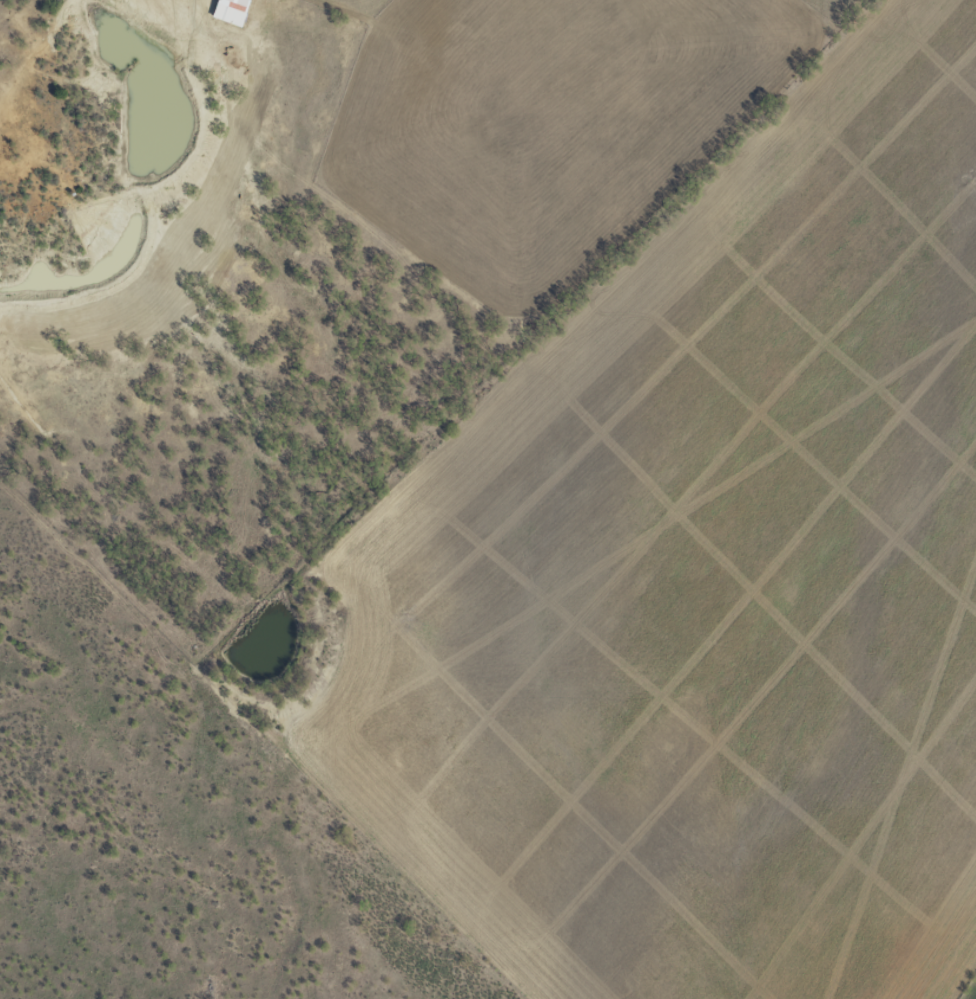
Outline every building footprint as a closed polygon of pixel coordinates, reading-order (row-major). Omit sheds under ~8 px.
[(246,0),(215,0),(214,3),(242,13),(246,0)]
